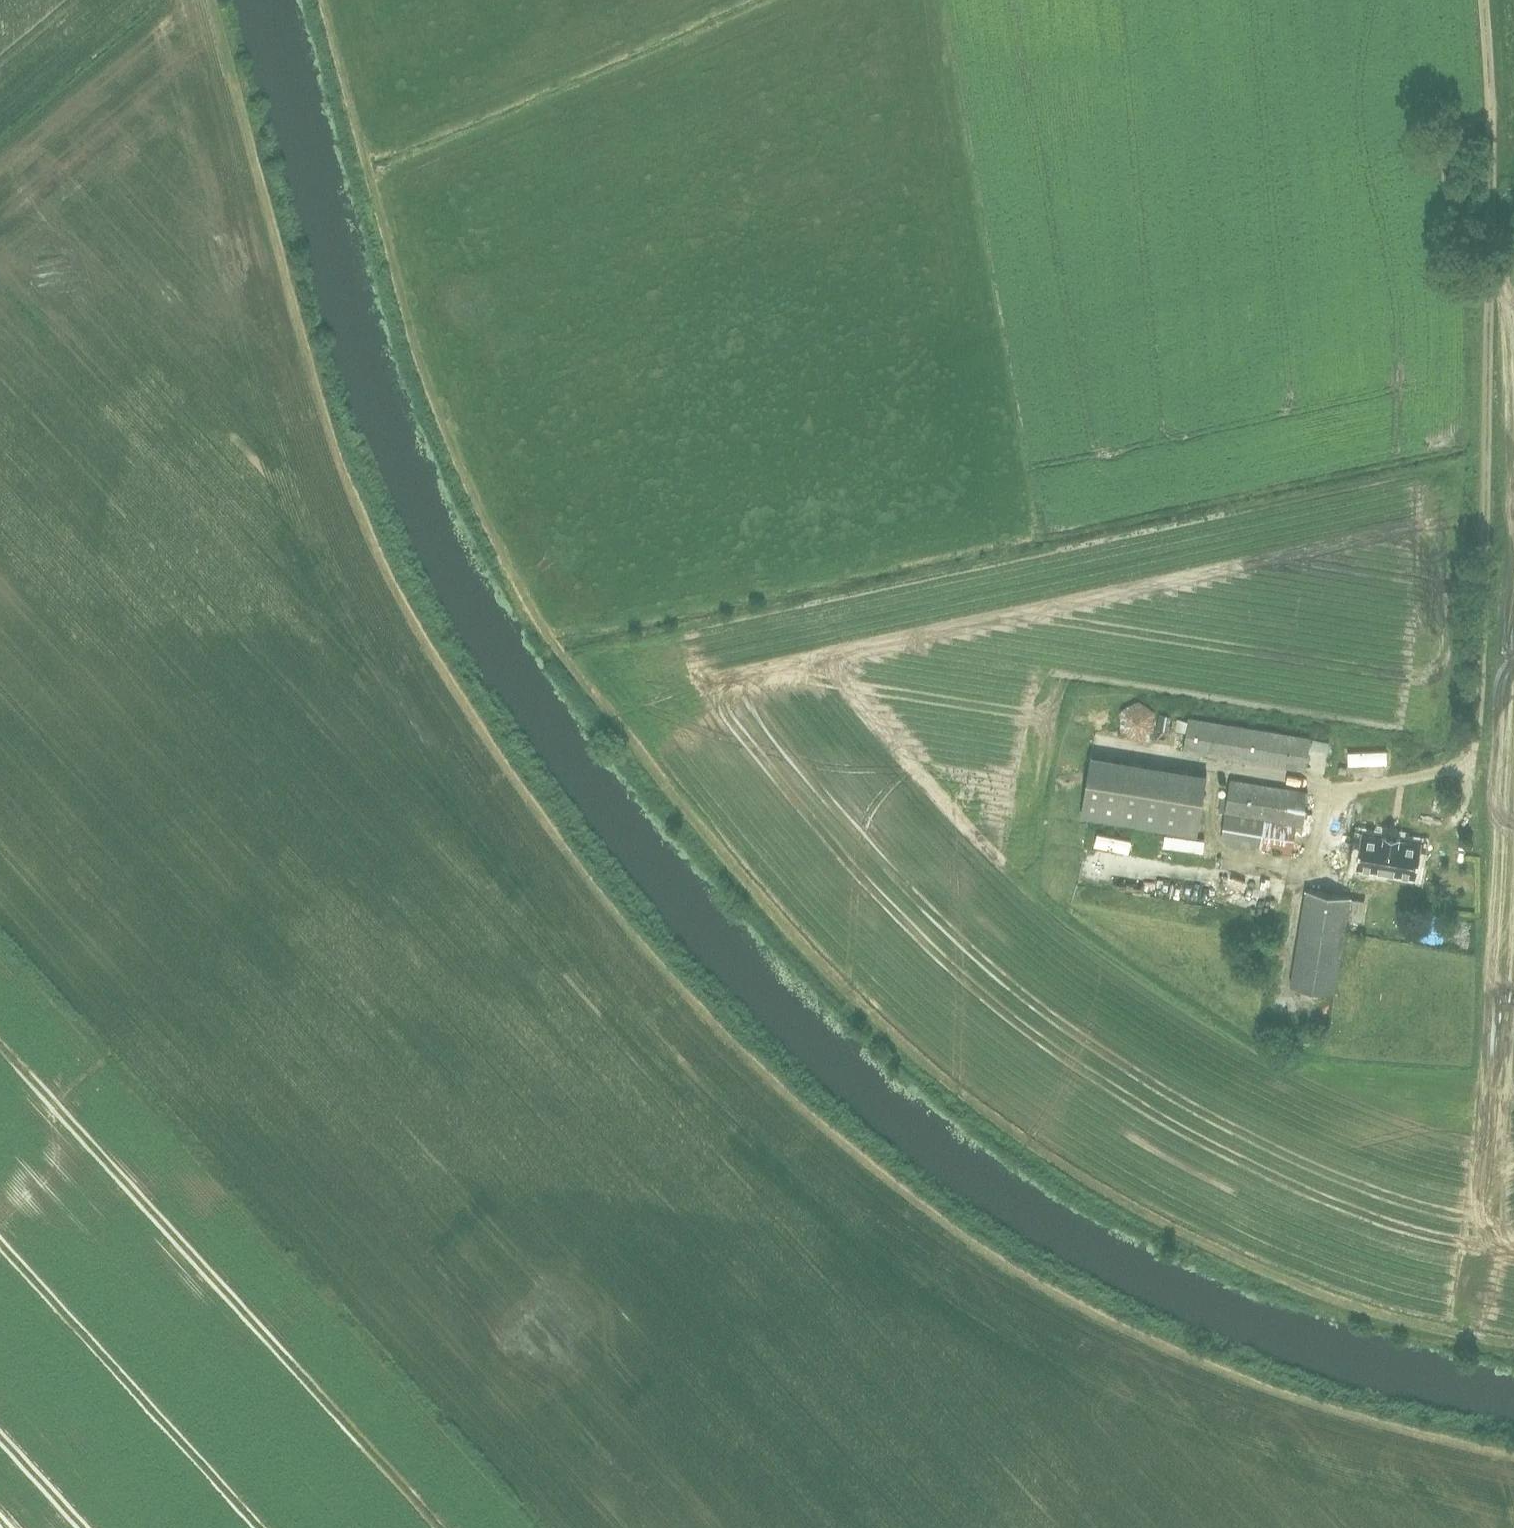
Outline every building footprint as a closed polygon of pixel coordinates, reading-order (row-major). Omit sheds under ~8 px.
[(1154,731),(1155,712),(1138,700),(1121,711),(1121,730),(1137,740),(1154,731)] [(1184,749),(1210,754),(1305,769),(1310,737),(1189,717),(1184,749)] [(1197,819),(1199,774),(1085,768),(1083,813),(1197,819)] [(1230,778),(1221,839),(1293,850),(1296,826),(1302,827),(1308,791),(1230,778)] [(1358,838),(1353,874),(1415,883),(1420,847),(1358,838)] [(1335,991),(1350,895),(1306,888),(1292,984),(1335,991)] [(1318,1011),(1311,987),(1291,993),(1298,1017),(1318,1011)]
